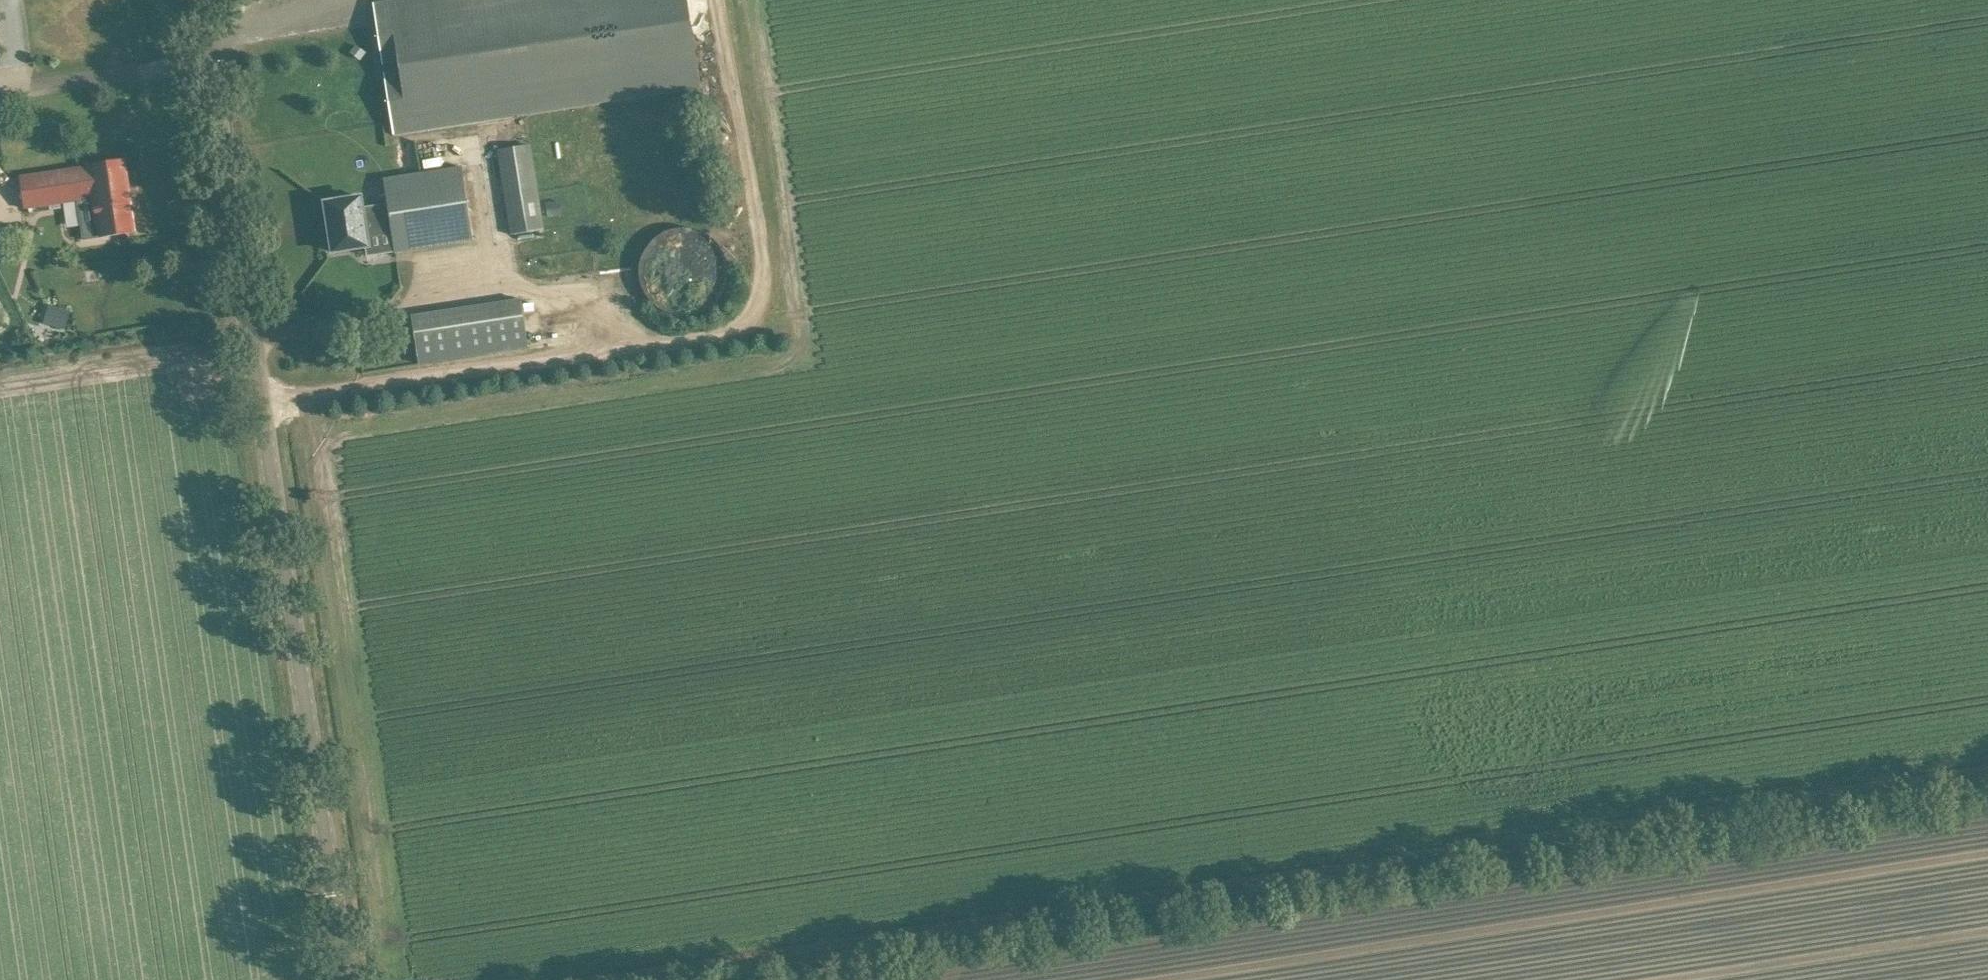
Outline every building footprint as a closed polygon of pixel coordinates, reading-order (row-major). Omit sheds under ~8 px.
[(373,3),(393,134),(701,87),(687,0),(391,0),(373,3)] [(356,44),(350,51),(360,60),(366,52),(356,44)] [(533,160),(531,144),(497,150),(510,234),(544,228),(533,160)] [(101,237),(135,232),(124,159),(88,165),(88,166),(20,176),(25,208),(93,197),(97,224),(99,224),(101,237)] [(461,166),(421,173),(383,178),(387,203),(365,206),(365,201),(335,205),(340,239),(370,234),(368,226),(390,223),(395,252),(472,240),(461,166)] [(562,215),(560,200),(546,202),(548,217),(562,215)] [(645,270),(646,283),(652,295),(662,304),(674,309),(687,310),(700,307),(711,299),(718,288),(721,275),(720,262),(714,250),(706,242),(696,236),(685,234),(673,235),(663,240),(654,247),(648,257),(645,270)] [(411,313),(419,362),(419,363),(529,346),(521,296),(411,313)] [(71,310),(60,307),(55,326),(66,329),(71,310)]
